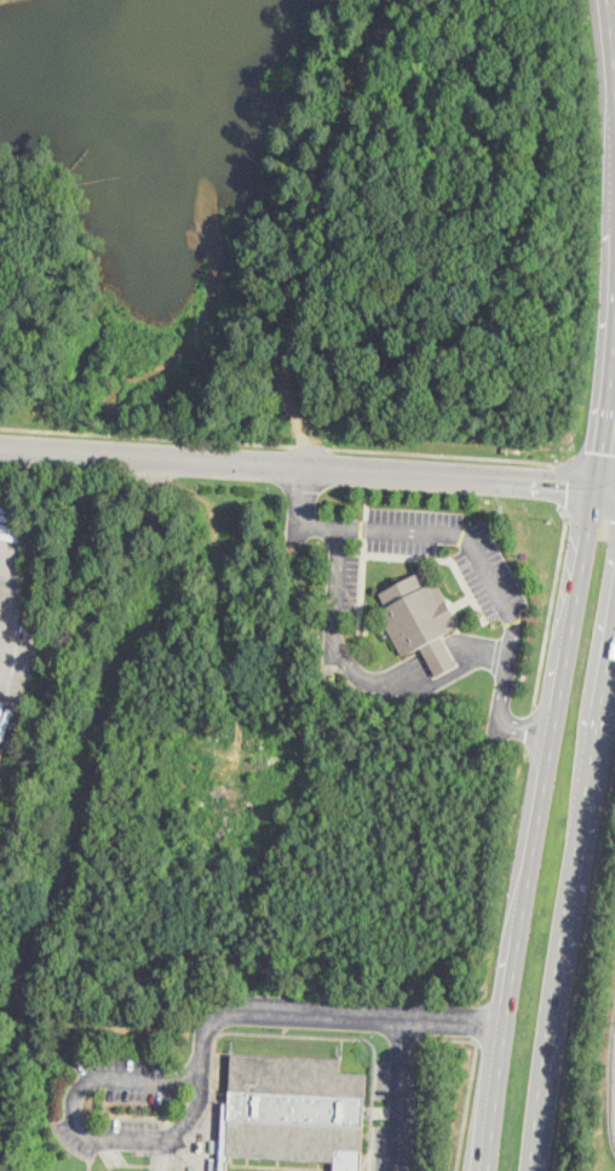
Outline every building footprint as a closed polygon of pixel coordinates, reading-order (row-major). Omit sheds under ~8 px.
[(419,572),(425,586),(429,584),(429,586),(431,584),(435,582),(437,581),(446,598),(459,623),(460,626),(458,627),(454,628),(442,635),(443,639),(452,655),(456,666),(436,676),(430,666),(423,650),(420,646),(402,656),(385,621),(389,618),(385,610),(384,609),(387,607),(385,604),(380,593),(419,572)] [(361,1166),(361,1170),(334,1170),(334,1159),(229,1156),(228,1167),(227,1170),(220,1170),(223,1104),(223,1103),(230,1104),(230,1097),(230,1093),(230,1092),(232,1055),(340,1059),(340,1072),(343,1072),(366,1073),(363,1106),(363,1119),(362,1147),(361,1166)]
